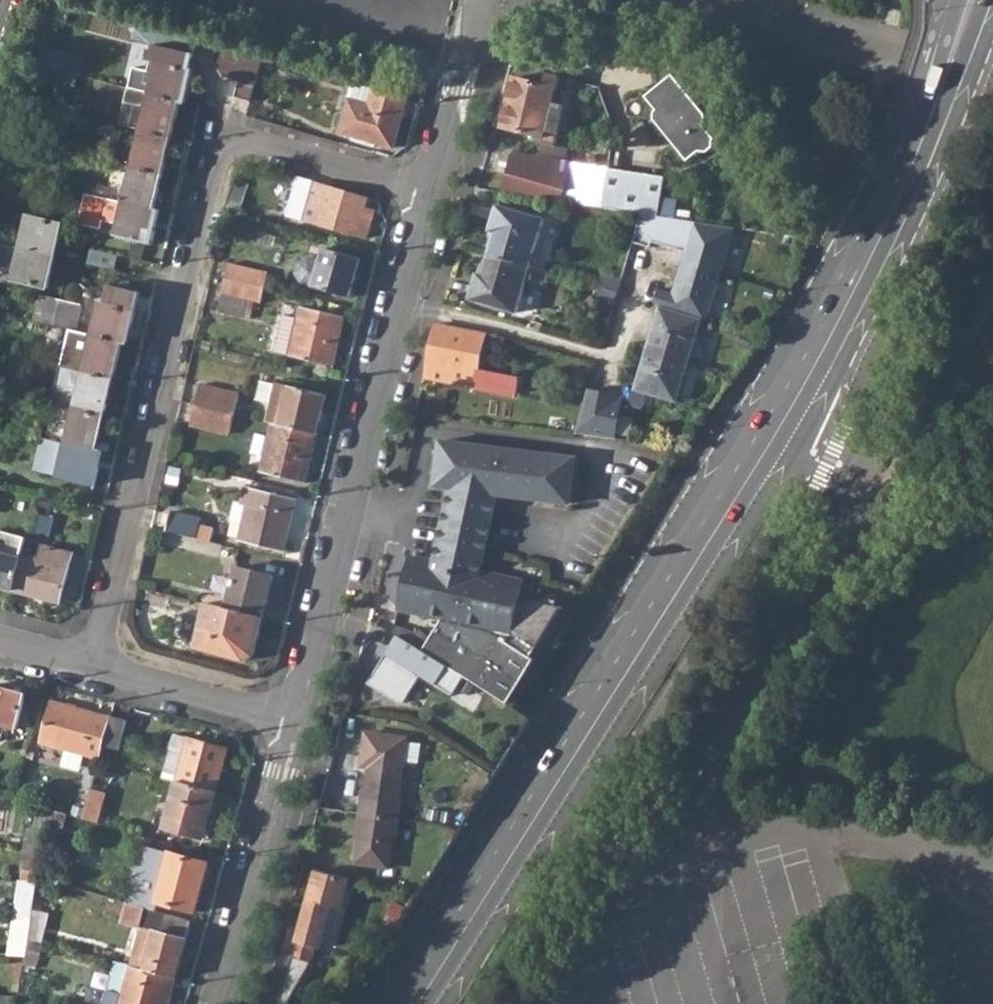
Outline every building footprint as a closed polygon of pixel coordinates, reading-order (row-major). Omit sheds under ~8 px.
[(186,103),(194,70),(192,70),(195,55),(155,45),(149,70),(156,72),(151,94),(181,101),(186,103)] [(252,103),(264,58),(218,46),(214,60),(227,80),(239,83),(236,98),(252,103)] [(151,94),(156,72),(149,70),(141,68),(135,89),(151,94)] [(55,83),(74,88),(78,75),(58,69),(55,83)] [(512,77),(511,84),(499,126),(541,138),(537,157),(557,160),(563,161),(565,149),(554,146),(564,97),(554,94),(558,77),(544,73),(541,84),(512,77)] [(653,110),(650,119),(683,162),(695,152),(703,153),(709,148),(711,140),(700,125),(703,116),(670,75),(642,96),(653,110)] [(342,133),(396,147),(409,97),(356,83),(342,133)] [(173,137),(181,101),(151,94),(135,89),(130,88),(127,100),(148,106),(142,130),(173,137)] [(134,167),(164,175),(173,137),(142,130),(134,167)] [(537,157),(509,152),(504,173),(549,185),(557,160),(537,157)] [(594,158),(593,165),(603,167),(604,160),(594,158)] [(563,161),(557,160),(549,185),(563,189),(561,202),(596,207),(603,167),(593,165),(563,161)] [(125,203),(155,210),(164,175),(134,167),(125,203)] [(606,168),(603,167),(596,207),(600,208),(606,168)] [(600,208),(637,214),(667,219),(670,201),(654,199),(657,175),(606,168),(600,208)] [(301,219),(316,223),(327,187),(311,182),(301,219)] [(368,198),(327,187),(316,223),(368,238),(372,225),(361,222),(366,206),(368,198)] [(62,214),(81,219),(87,194),(68,190),(62,214)] [(117,236),(152,245),(160,212),(155,210),(125,203),(87,194),(81,219),(80,225),(101,230),(103,221),(120,225),(117,236)] [(480,252),(527,266),(541,219),(494,205),(480,252)] [(375,212),(366,206),(361,222),(372,225),(375,212)] [(637,214),(629,243),(646,248),(647,242),(688,254),(686,262),(718,271),(731,229),(667,219),(637,214)] [(22,248),(56,256),(64,225),(29,217),(22,248)] [(14,280),(48,289),(56,256),(22,248),(14,280)] [(301,283),(350,297),(362,260),(325,249),(321,262),(309,257),(299,262),(296,274),(301,283)] [(467,297),(514,311),(527,266),(480,252),(467,297)] [(226,279),(265,288),(268,274),(229,265),(226,279)] [(698,319),(703,321),(717,277),(677,265),(669,291),(655,287),(650,304),(657,306),(660,307),(698,319)] [(614,292),(618,280),(598,274),(595,287),(614,292)] [(226,279),(223,292),(248,297),(262,300),(265,288),(226,279)] [(126,342),(132,344),(144,290),(112,283),(108,300),(101,298),(93,335),(126,342)] [(591,299),(610,305),(614,292),(595,287),(591,299)] [(243,317),(248,297),(223,292),(218,311),(243,317)] [(36,321),(56,326),(62,301),(43,296),(36,321)] [(56,326),(76,331),(83,306),(62,301),(56,326)] [(643,390),(676,401),(698,319),(660,307),(657,306),(634,387),(643,390)] [(302,309),(299,320),(295,341),(291,356),(335,366),(345,318),(302,309)] [(280,338),(295,341),(299,320),(285,316),(280,338)] [(422,378),(505,395),(506,391),(513,393),(516,375),(478,367),(483,332),(436,323),(422,378)] [(118,377),(126,342),(93,335),(85,369),(118,377)] [(56,360),(72,364),(75,349),(60,345),(56,360)] [(77,404),(110,412),(118,377),(85,369),(63,364),(55,399),(77,404)] [(256,401),(273,405),(277,387),(260,382),(256,401)] [(586,390),(573,433),(611,438),(618,402),(640,406),(643,390),(634,387),(622,383),(619,397),(586,390)] [(196,405),(236,414),(241,394),(202,384),(196,405)] [(278,384),(277,387),(273,405),(268,422),(273,424),(318,434),(327,396),(278,384)] [(50,437),(102,449),(110,412),(77,404),(77,406),(58,402),(50,437)] [(192,423),(231,433),(236,414),(196,405),(192,423)] [(273,424),(270,436),(265,456),(261,471),(306,483),(318,434),(273,424)] [(252,452),(265,456),(270,436),(256,434),(252,452)] [(36,470),(99,484),(107,450),(102,449),(50,437),(44,436),(36,470)] [(423,651),(465,676),(508,701),(535,658),(531,655),(564,606),(522,596),(526,579),(483,569),(501,493),(573,503),(579,457),(444,439),(437,485),(453,487),(437,558),(411,553),(399,606),(442,617),(423,651)] [(240,538),(286,550),(297,501),(246,489),(243,503),(249,505),(240,538)] [(200,519),(171,512),(166,533),(210,543),(213,531),(198,527),(200,519)] [(57,517),(43,513),(38,532),(53,535),(57,517)] [(14,590),(23,559),(24,555),(28,537),(2,530),(0,531),(0,586),(14,590)] [(14,591),(59,602),(74,553),(46,545),(41,559),(24,555),(23,559),(14,590),(14,591)] [(229,609),(264,617),(274,575),(239,567),(229,609)] [(219,576),(217,601),(229,602),(231,578),(219,576)] [(196,647),(244,660),(255,656),(264,617),(229,609),(208,604),(196,647)] [(421,676),(454,695),(465,676),(423,651),(398,636),(368,686),(399,704),(405,704),(421,676)] [(17,716),(24,689),(0,682),(0,711),(17,716)] [(41,738),(100,754),(103,742),(110,713),(51,697),(41,738)] [(110,713),(103,742),(119,746),(126,718),(110,713)] [(176,779),(215,789),(215,787),(227,745),(174,731),(162,775),(176,779)] [(362,755),(403,761),(406,738),(365,732),(362,755)] [(420,764),(423,741),(412,739),(409,762),(420,764)] [(357,814),(397,819),(399,804),(396,804),(403,761),(362,755),(360,767),(368,767),(364,799),(360,799),(357,814)] [(165,823),(203,833),(207,820),(213,819),(214,812),(210,808),(215,789),(176,779),(165,823)] [(92,785),(88,799),(84,815),(98,819),(106,788),(92,785)] [(76,813),(84,815),(88,799),(81,797),(76,813)] [(45,820),(66,824),(69,811),(48,805),(45,820)] [(354,864),(386,868),(390,836),(394,837),(397,819),(357,814),(355,830),(359,831),(354,864)] [(173,840),(170,849),(208,859),(211,850),(173,840)] [(170,849),(166,862),(157,897),(157,898),(195,908),(208,859),(170,849)] [(142,892),(157,897),(166,862),(152,857),(142,892)] [(22,869),(22,881),(33,882),(34,869),(22,869)] [(313,947),(318,948),(331,905),(340,908),(348,879),(314,869),(294,942),(313,947)] [(18,882),(14,915),(30,916),(31,905),(35,883),(18,882)] [(139,923),(144,904),(126,899),(121,918),(139,923)] [(139,923),(185,936),(190,916),(144,904),(139,923)] [(27,934),(41,938),(49,910),(31,905),(30,916),(27,934)] [(8,952),(24,953),(27,934),(30,916),(14,915),(8,952)] [(130,963),(174,975),(185,936),(139,923),(128,962),(130,963)] [(24,953),(38,956),(41,938),(27,934),(24,953)] [(290,956),(310,962),(313,947),(294,942),(290,956)] [(174,975),(130,963),(119,1003),(166,1003),(174,975)] [(14,994),(0,993),(0,1003),(14,1003),(14,994)]
